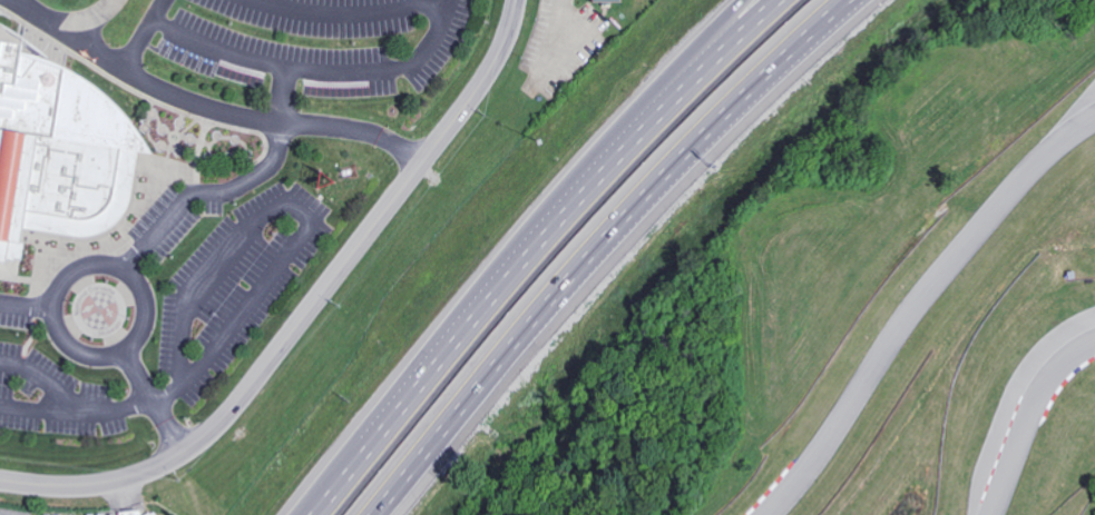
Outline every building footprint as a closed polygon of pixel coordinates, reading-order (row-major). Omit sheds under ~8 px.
[(125,120),(92,83),(53,65),(38,55),(0,29),(0,277),(16,279),(26,229),(76,237),(96,235),(116,224),(127,209),(137,150),(148,152),(125,120)]
